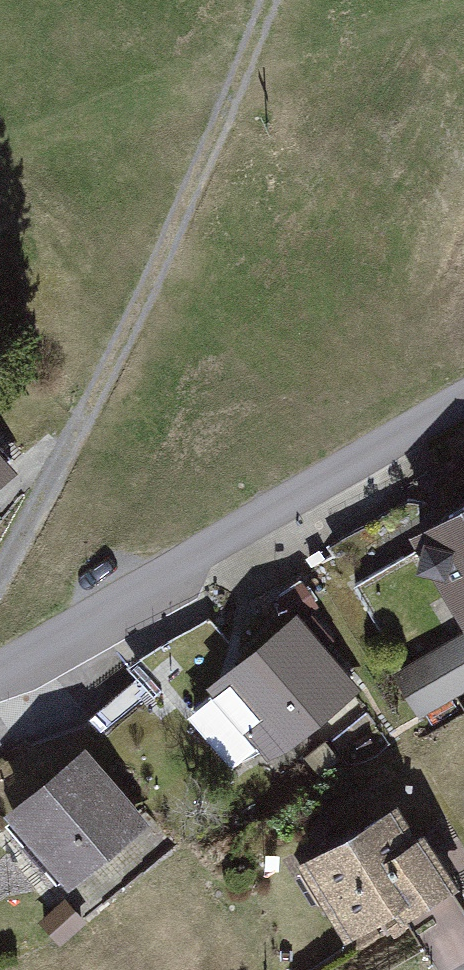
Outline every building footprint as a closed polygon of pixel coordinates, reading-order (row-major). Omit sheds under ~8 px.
[(20,477),(0,451),(0,493),(20,477)] [(442,525),(463,574),(463,516),(442,525)] [(302,620),(233,662),(283,744),(352,702),(302,620)] [(422,708),(463,689),(463,636),(402,664),(422,708)] [(145,826),(87,762),(14,828),(71,892),(145,826)] [(299,866),(351,951),(390,927),(404,949),(463,912),(463,887),(430,832),(414,842),(393,808),(299,866)]
